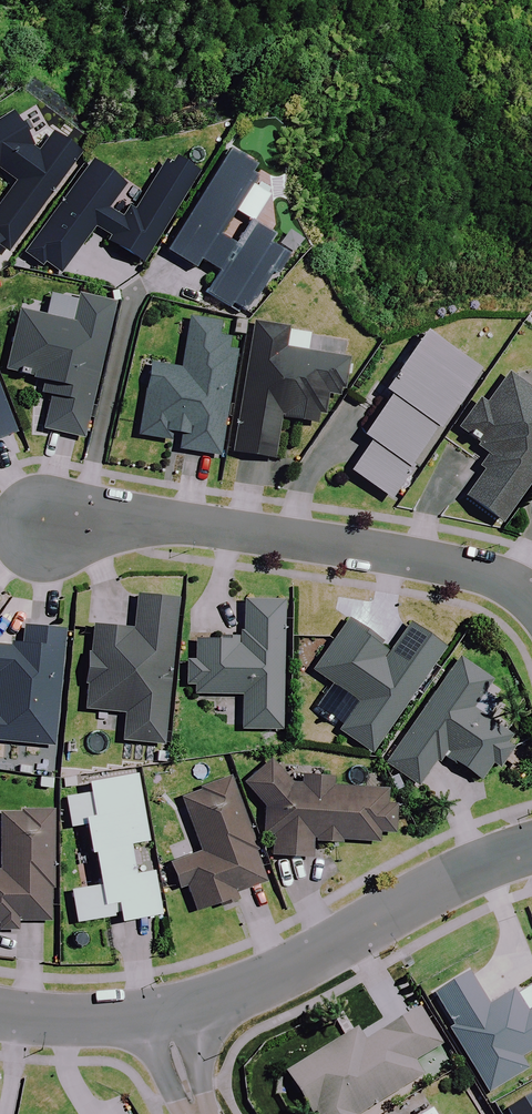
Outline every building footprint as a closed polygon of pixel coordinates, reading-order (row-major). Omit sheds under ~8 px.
[(0,206),(0,251),(3,249),(8,253),(77,155),(50,136),(35,157),(12,117),(0,124),(0,175),(14,184),(0,206)] [(255,170),(228,153),(167,252),(195,270),(200,263),(218,275),(205,294),(241,316),(270,270),(275,274),(285,258),(267,247),(273,237),(254,225),(271,198),(247,183),(255,170)] [(108,208),(123,186),(92,164),(29,251),(60,273),(95,225),(111,236),(107,244),(142,263),(194,172),(168,157),(131,222),(108,208)] [(116,303),(80,294),(73,324),(20,312),(6,372),(46,381),(43,395),(50,397),(42,430),(84,440),(116,303)] [(236,351),(227,349),(230,329),(219,327),(220,320),(190,315),(187,332),(182,331),(176,369),(149,365),(138,437),(172,442),(174,432),(181,433),(178,452),(219,458),(236,351)] [(290,331),(254,325),(234,453),(274,460),(280,418),(320,424),(325,393),(338,396),(344,360),(286,350),(290,331)] [(478,370),(422,337),(363,436),(370,440),(349,474),(391,499),(434,427),(439,430),(455,403),(458,405),(478,370)] [(507,376),(463,438),(489,456),(478,471),(482,474),(465,498),(500,523),(531,478),(531,394),(507,376)] [(0,400),(0,439),(13,435),(0,400)] [(176,600),(137,596),(134,630),(93,626),(85,710),(125,714),(122,741),(162,745),(176,600)] [(279,731),(283,603),(245,602),(244,639),(194,638),(193,696),(243,697),(242,730),(279,731)] [(390,652),(347,622),(312,673),(358,705),(339,731),(371,753),(444,649),(409,625),(390,652)] [(25,627),(23,649),(0,647),(0,743),(51,748),(62,630),(25,627)] [(491,682),(458,660),(385,765),(417,787),(441,754),(480,781),(491,764),(498,768),(512,747),(505,742),(509,736),(471,710),(491,682)] [(263,836),(270,836),(269,854),(310,856),(311,843),(343,844),(343,841),(378,842),(379,834),(393,835),(395,790),(333,788),(334,779),(300,777),(300,786),(294,786),(265,759),(242,784),(265,806),(263,836)] [(147,842),(136,772),(79,781),(81,795),(64,797),(69,828),(85,825),(89,853),(94,853),(99,886),(70,890),(75,923),(119,916),(120,922),(160,916),(153,872),(133,875),(128,845),(147,842)] [(264,884),(232,781),(183,797),(201,854),(173,863),(180,887),(185,885),(194,912),(235,899),(234,894),(264,884)] [(53,817),(2,815),(0,873),(0,928),(17,928),(17,922),(50,923),(53,817)] [(531,1050),(531,1009),(526,1013),(513,991),(488,1007),(467,973),(434,993),(455,1027),(448,1030),(480,1082),(531,1050)] [(419,1010),(384,1031),(379,1023),(360,1035),(357,1031),(288,1073),(313,1113),(362,1113),(422,1078),(414,1063),(441,1047),(419,1010)] [(506,1110),(508,1113),(531,1113),(531,1094),(506,1110)]
